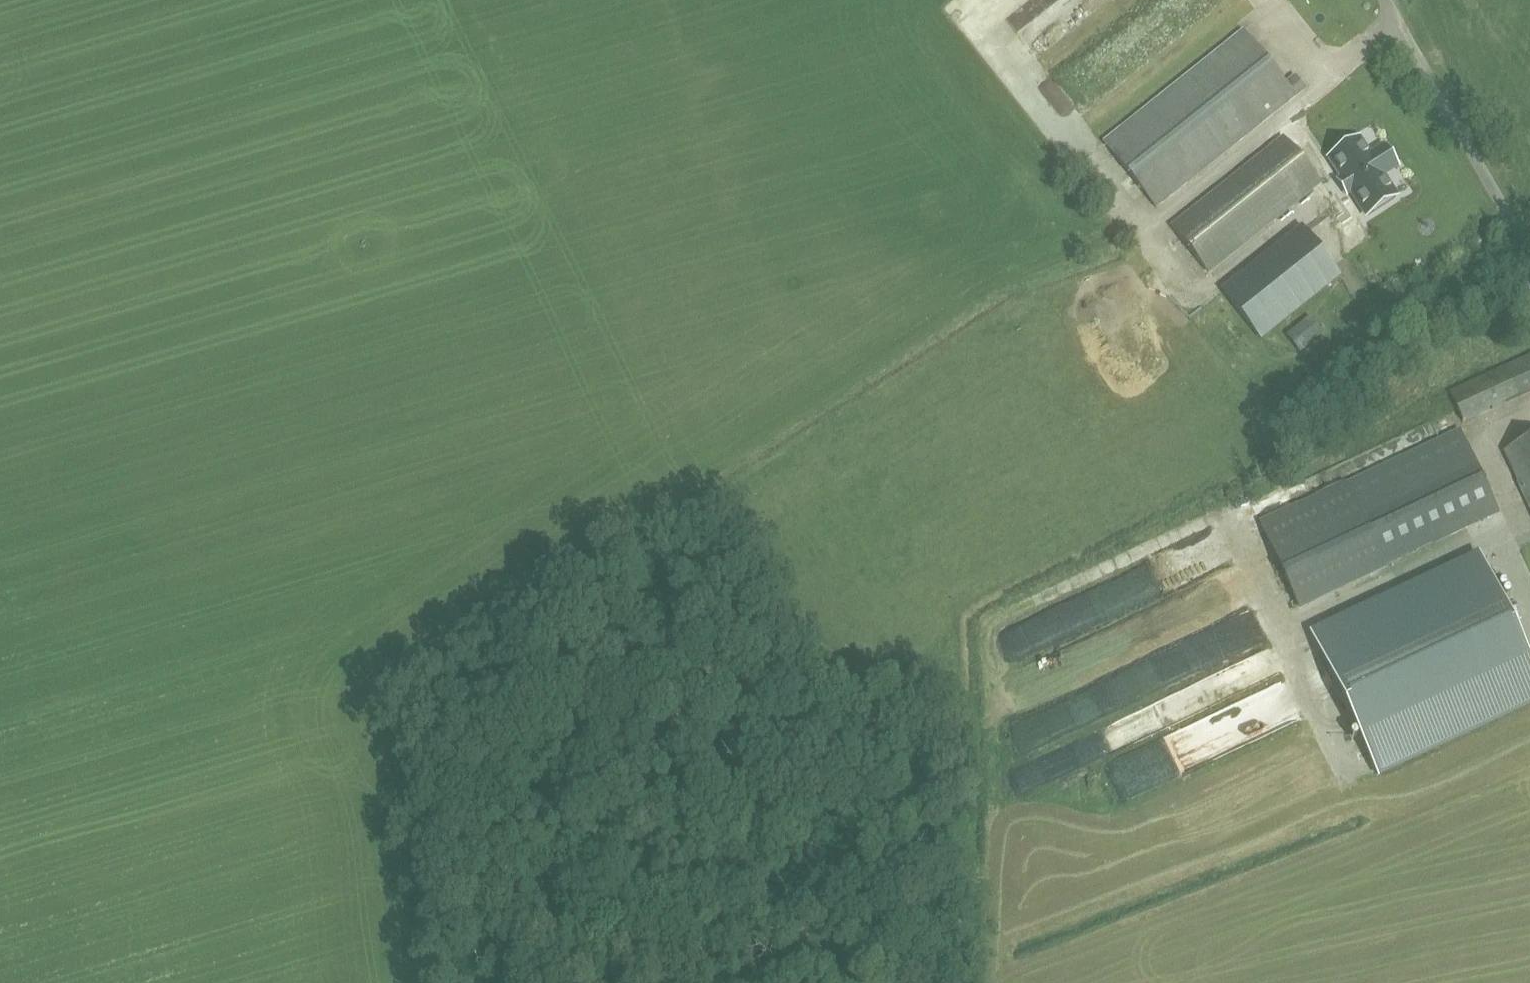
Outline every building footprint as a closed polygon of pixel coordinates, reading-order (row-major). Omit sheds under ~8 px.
[(1026,44),(1043,62),(1108,0),(1072,0),(1026,44)] [(1286,83),(1283,81),(1244,31),(1105,142),(1157,207),(1296,96),(1286,83)] [(1283,81),(1286,83),(1296,96),(1305,89),(1293,73),(1283,81)] [(1209,274),(1323,184),(1284,136),(1171,227),(1209,274)] [(1360,141),(1330,160),(1341,177),(1352,195),(1366,216),(1396,197),(1385,179),(1369,154),(1360,141)] [(1222,292),(1262,341),(1341,277),(1301,228),(1222,292)] [(1286,337),(1301,355),(1324,336),(1309,318),(1286,337)] [(1518,397),(1506,368),(1450,394),(1463,422),(1518,397)] [(1459,428),(1347,482),(1387,566),(1408,556),(1419,578),(1489,547),(1478,524),(1500,513),(1459,428)] [(1504,451),(1529,506),(1529,439),(1504,451)] [(1347,482),(1260,523),(1299,608),(1387,566),(1347,482)] [(1379,779),(1529,708),(1529,662),(1478,552),(1309,632),(1379,779)] [(1230,705),(1177,727),(1189,756),(1242,734),(1230,705)]
